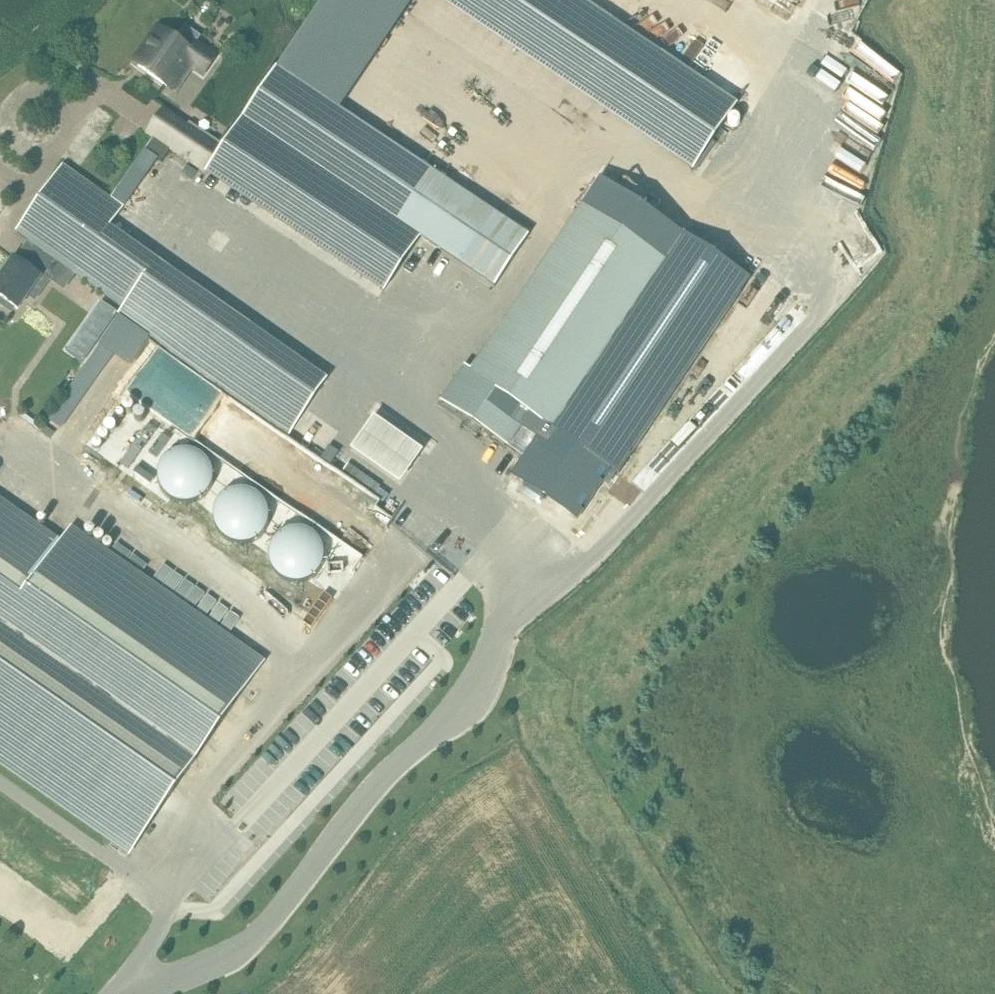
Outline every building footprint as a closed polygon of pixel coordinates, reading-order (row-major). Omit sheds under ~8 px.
[(297,4),(305,10),(272,63),(284,71),(328,0),(300,0),(297,4)] [(734,93),(583,0),(426,0),(690,163),(734,93)] [(155,42),(138,66),(155,77),(167,86),(184,61),(203,74),(216,56),(210,52),(195,42),(199,36),(182,23),(172,37),(160,28),(152,40),(155,42)] [(828,150),(825,197),(840,198),(843,151),(828,150)] [(17,231),(36,245),(53,257),(76,273),(109,226),(110,226),(124,207),(63,165),(17,231)] [(498,287),(543,220),(469,170),(424,238),(498,287)] [(465,366),(442,400),(468,418),(469,419),(467,423),(479,431),(481,427),(482,428),(509,445),(531,413),(553,428),(654,278),(666,260),(582,204),(471,369),(465,366)] [(53,257),(36,245),(23,264),(15,258),(0,279),(0,303),(12,312),(15,307),(18,309),(28,295),(35,300),(50,278),(43,273),(53,257)] [(106,332),(121,312),(107,302),(93,322),(106,332)] [(97,352),(83,343),(65,369),(79,378),(97,352)] [(115,396),(87,438),(207,515),(229,481),(217,473),(226,460),(138,403),(143,397),(130,389),(122,401),(115,396)] [(393,483),(417,449),(366,414),(342,448),(393,483)] [(374,541),(399,497),(343,465),(338,475),(367,492),(340,539),(358,550),(366,537),(374,541)] [(129,851),(262,662),(236,644),(151,584),(72,528),(61,543),(47,534),(0,501),(0,761),(129,851)] [(576,548),(596,529),(573,504),(553,524),(576,548)]
